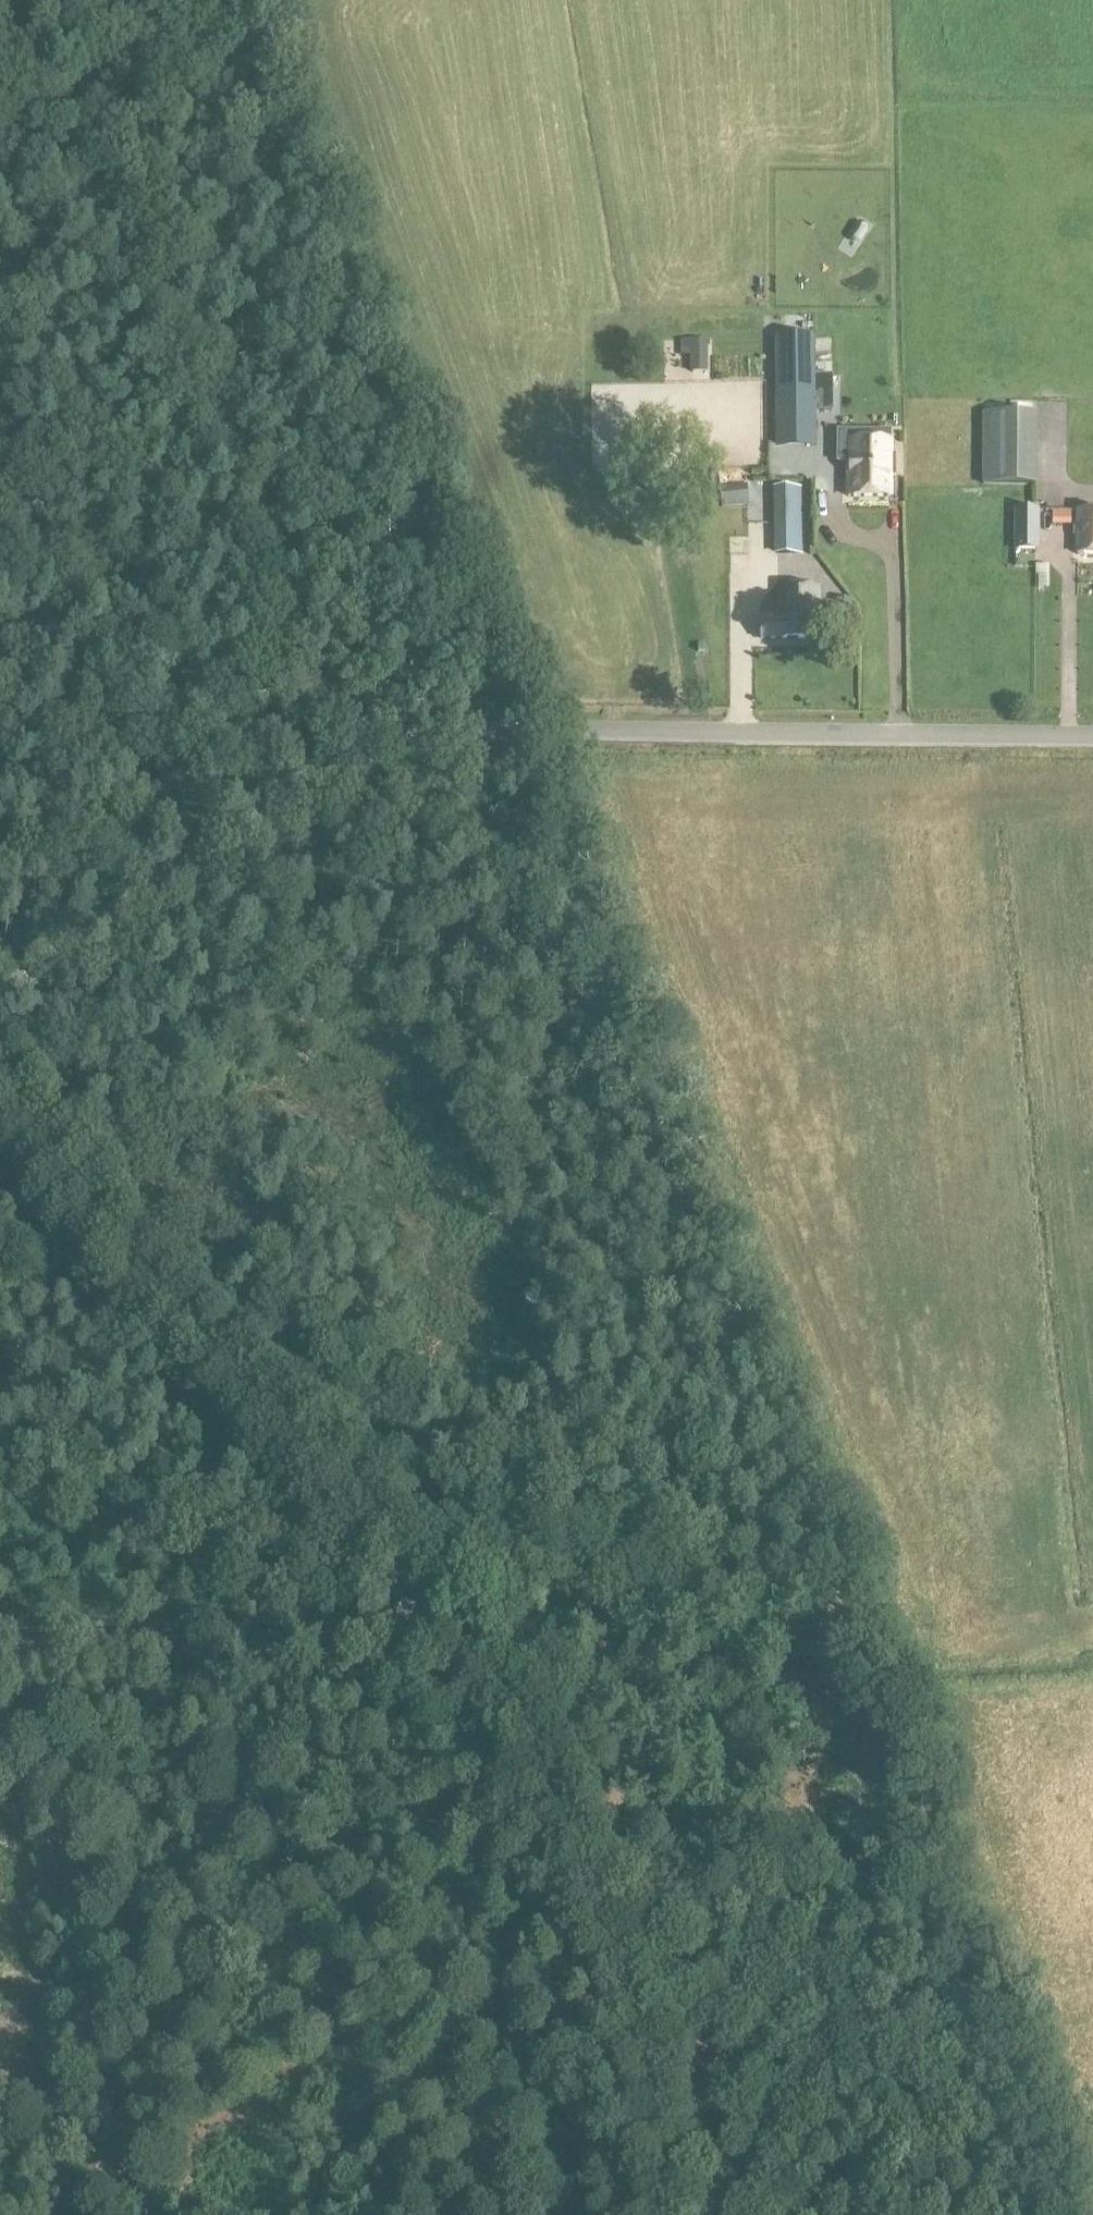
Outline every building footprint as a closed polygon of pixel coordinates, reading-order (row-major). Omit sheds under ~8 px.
[(774,449),(819,449),(817,337),(773,338),(774,449)] [(689,356),(707,356),(706,340),(689,340),(689,356)] [(981,414),(981,486),(1037,486),(1037,414),(981,414)] [(848,497),(890,497),(890,477),(895,477),(895,456),(890,456),(890,432),(838,432),(838,462),(848,462),(848,497)] [(747,488),(719,491),(721,509),(749,506),(747,488)] [(802,556),(802,533),(802,509),(802,488),(776,488),(776,555),(802,556)] [(1037,513),(1013,513),(1013,553),(1037,552),(1037,513)] [(1092,556),(1092,513),(1076,513),(1076,556),(1092,556)] [(820,585),(779,585),(779,620),(760,620),(760,642),(819,643),(820,585)] [(835,601),(835,616),(850,616),(850,601),(835,601)]
